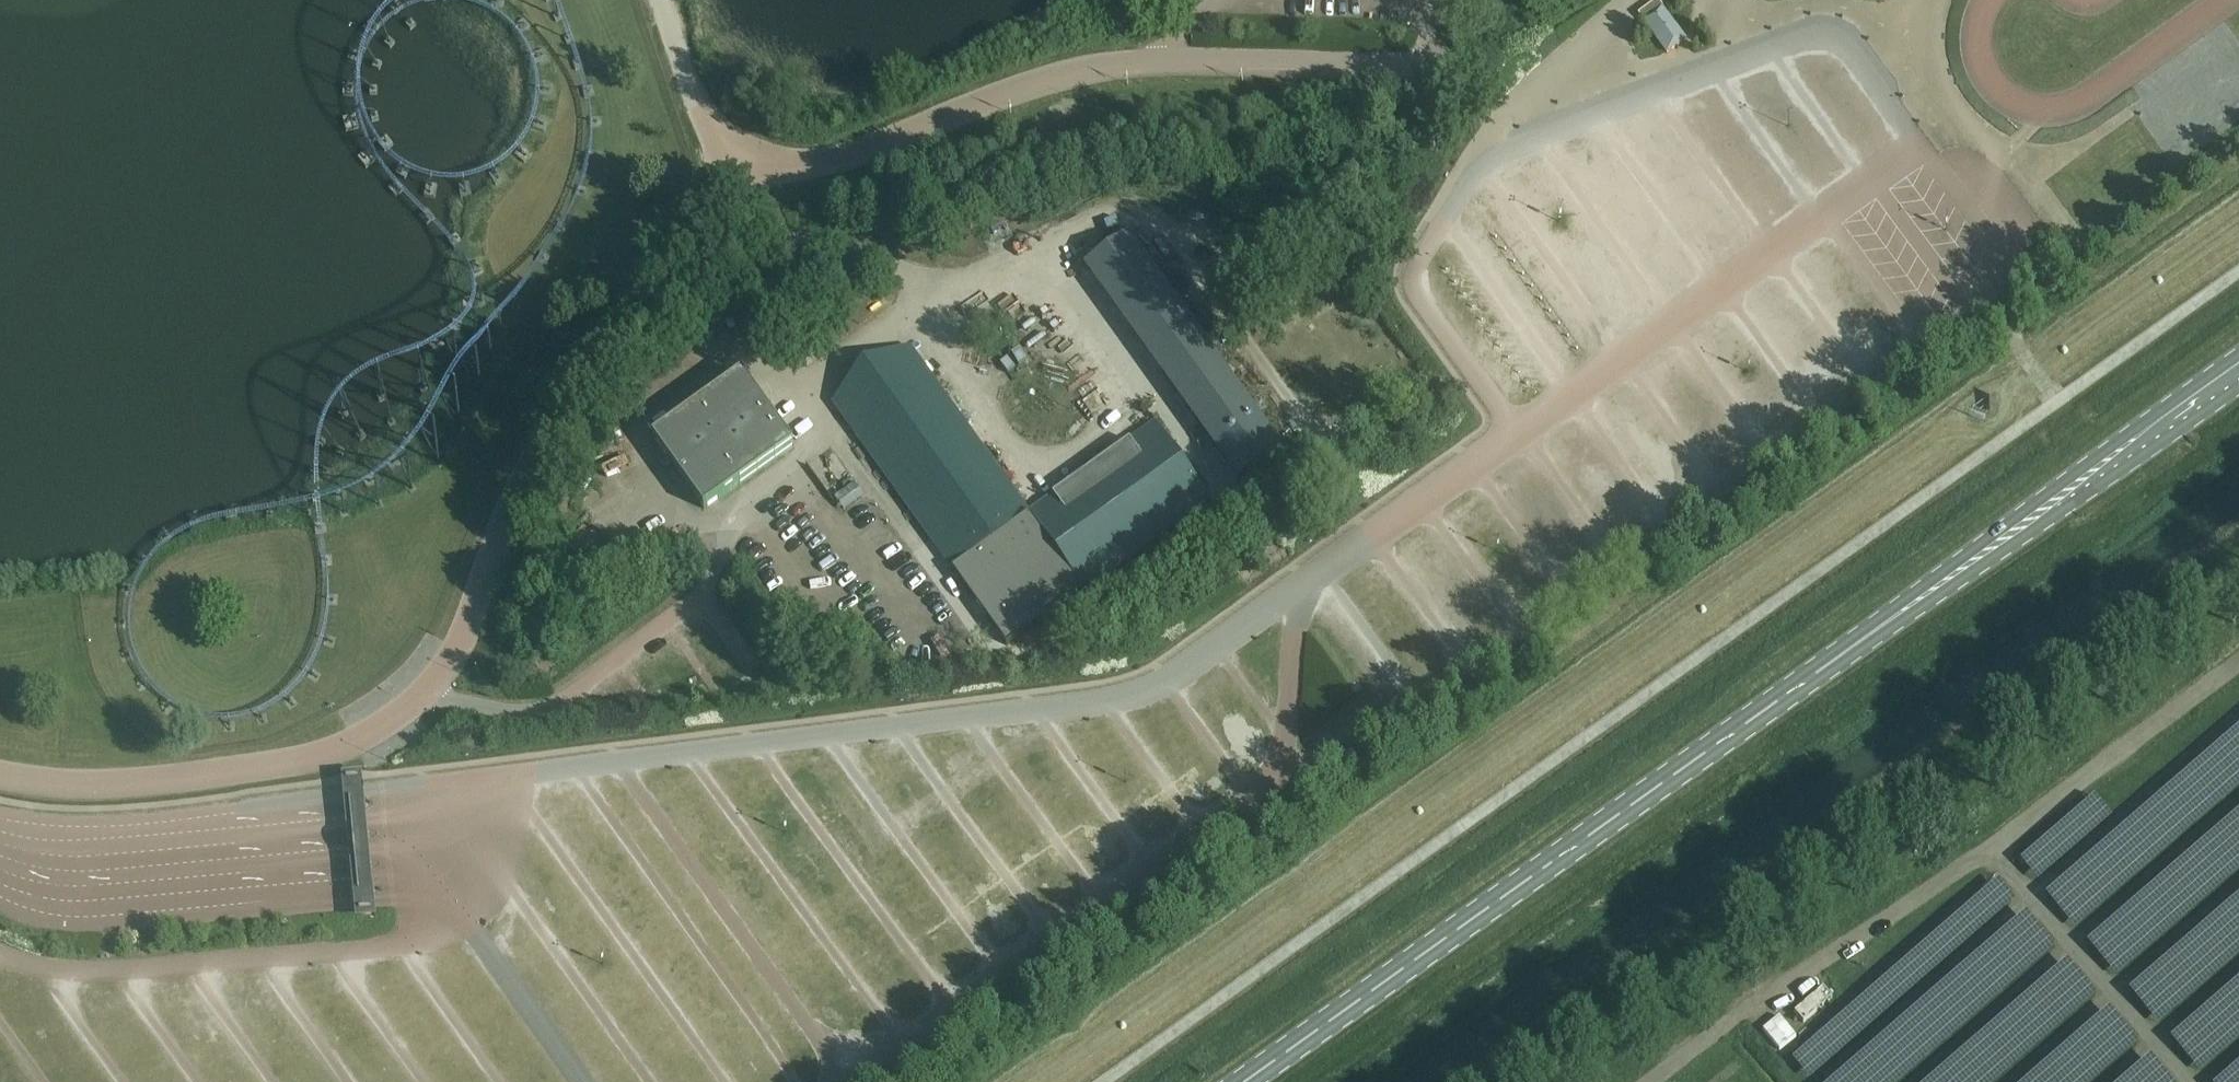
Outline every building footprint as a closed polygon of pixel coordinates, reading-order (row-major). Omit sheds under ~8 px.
[(1665,51),(1684,39),(1658,1),(1640,14),(1665,51)] [(1282,449),(1128,232),(1084,263),(1238,480),(1282,449)] [(1180,461),(1152,422),(1028,511),(910,346),(863,362),(832,402),(1006,645),(1208,500),(1180,461)] [(702,511),(790,448),(741,379),(652,442),(702,511)] [(365,777),(344,780),(344,785),(356,909),(357,916),(378,914),(377,907),(366,782),(365,777)] [(1803,1026),(1835,998),(1826,988),(1823,984),(1791,1012),(1795,1016),(1803,1026)]
